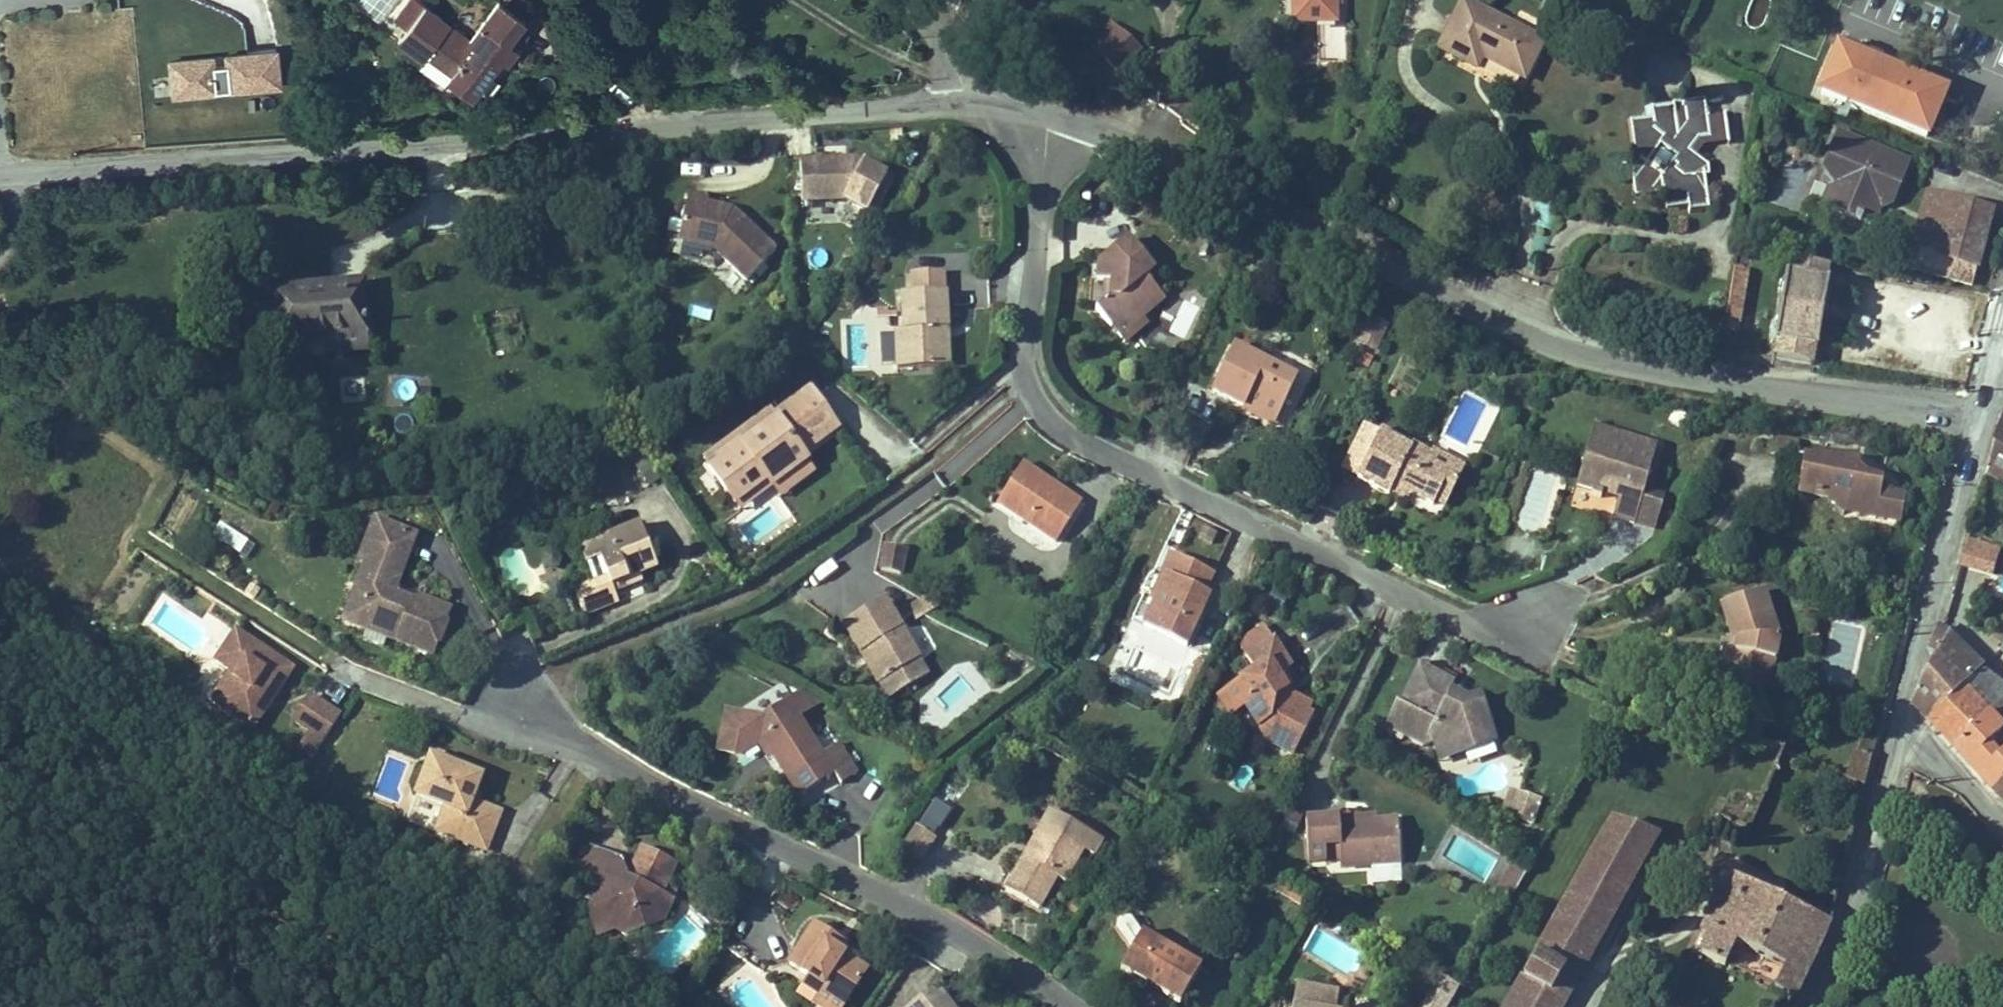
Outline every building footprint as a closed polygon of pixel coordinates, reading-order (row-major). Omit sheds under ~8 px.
[(393,0),(351,0),(377,20),(393,0)] [(463,41),(426,13),(408,36),(397,50),(423,70),(427,64),(452,83),(472,99),(509,51),(504,46),(521,23),(517,19),(526,7),(517,0),(504,0),(499,7),(493,2),(463,41)] [(1288,30),(1296,29),(1296,0),(1288,0),(1288,30)] [(1296,29),(1334,28),(1334,0),(1296,0),(1296,29)] [(408,36),(426,13),(414,3),(396,26),(408,36)] [(1523,93),(1544,48),(1455,8),(1430,62),(1471,81),(1475,71),(1523,93)] [(1142,58),(1108,26),(1088,47),(1122,79),(1142,58)] [(163,64),(169,109),(283,95),(278,50),(163,64)] [(1837,51),(1817,101),(1928,146),(1948,96),(1837,51)] [(447,89),(452,83),(427,64),(423,70),(447,89)] [(468,105),(472,99),(452,83),(447,89),(468,105)] [(1626,132),(1632,178),(1627,182),(1630,206),(1659,203),(1661,219),(1684,217),(1684,222),(1705,219),(1701,186),(1707,185),(1705,174),(1683,162),(1693,148),(1705,146),(1701,112),(1647,118),(1648,129),(1626,132)] [(1909,167),(1836,137),(1823,168),(1843,190),(1840,196),(1833,213),(1874,229),(1881,210),(1875,204),(1878,196),(1895,203),(1909,167)] [(854,163),(800,165),(802,206),(846,204),(875,219),(894,183),(854,163)] [(1801,207),(1803,167),(1779,166),(1777,206),(1801,207)] [(1823,209),(1833,213),(1840,196),(1829,192),(1823,209)] [(1978,274),(1994,215),(1925,195),(1909,254),(1915,256),(1975,273),(1978,274)] [(777,255),(743,223),(740,227),(732,219),(733,214),(708,209),(709,203),(690,198),(679,245),(714,252),(748,285),(777,255)] [(743,223),(733,214),(732,219),(740,227),(743,223)] [(1153,274),(1129,244),(1099,267),(1095,287),(1102,288),(1107,289),(1106,299),(1099,304),(1092,310),(1107,329),(1119,320),(1140,323),(1163,306),(1145,281),(1153,274)] [(944,271),(913,273),(914,293),(900,294),(901,330),(893,330),(894,368),(939,366),(938,329),(947,329),(944,271)] [(1735,276),(1723,338),(1736,340),(1748,279),(1735,276)] [(1789,284),(1786,283),(1772,367),(1816,374),(1830,290),(1789,284)] [(368,336),(364,286),(273,294),(278,345),(326,340),(368,336)] [(1376,357),(1390,328),(1368,318),(1354,347),(1376,357)] [(1117,342),(1140,323),(1119,320),(1107,329),(1117,342)] [(938,329),(939,366),(948,365),(947,329),(938,329)] [(370,354),(368,336),(326,340),(328,358),(370,354)] [(1277,425),(1298,382),(1233,351),(1211,397),(1244,413),(1245,410),(1277,425)] [(837,432),(811,394),(774,419),(776,421),(738,447),(737,445),(704,468),(730,505),(765,481),(770,489),(806,465),(800,457),(837,432)] [(1273,435),(1277,425),(1245,410),(1244,413),(1241,419),(1273,435)] [(699,460),(704,468),(737,445),(738,447),(776,421),(774,419),(770,413),(699,460)] [(1985,481),(2002,493),(2002,417),(2002,416),(1985,481)] [(1356,486),(1379,438),(1363,430),(1340,478),(1356,486)] [(1381,432),(1379,438),(1410,453),(1413,447),(1381,432)] [(1643,491),(1654,450),(1606,437),(1601,457),(1584,452),(1574,492),(1589,496),(1588,500),(1599,503),(1600,499),(1606,500),(1609,488),(1620,491),(1612,521),(1634,527),(1643,491)] [(1410,453),(1379,438),(1356,486),(1391,502),(1393,498),(1412,506),(1431,516),(1434,508),(1449,478),(1428,468),(1433,457),(1413,447),(1410,453)] [(1466,472),(1433,457),(1428,468),(1449,478),(1434,508),(1447,514),(1466,472)] [(1799,495),(1806,463),(1778,457),(1772,490),(1799,495)] [(1843,516),(1899,527),(1903,503),(1878,498),(1879,488),(1853,483),(1855,473),(1845,467),(1841,465),(1833,465),(1825,467),(1806,463),(1799,495),(1799,498),(1844,507),(1843,516)] [(811,473),(806,465),(770,489),(776,497),(811,473)] [(1044,489),(1047,483),(1024,467),(997,506),(1056,547),(1083,508),(1068,498),(1065,504),(1044,489)] [(1516,524),(1546,530),(1557,474),(1528,468),(1516,524)] [(770,489),(765,481),(730,505),(735,513),(770,489)] [(1065,504),(1068,498),(1047,483),(1044,489),(1065,504)] [(1643,491),(1634,527),(1654,532),(1664,497),(1643,491)] [(1412,506),(1393,498),(1391,502),(1405,509),(1412,506)] [(221,520),(211,534),(244,558),(254,545),(221,520)] [(410,538),(370,523),(355,563),(362,566),(357,580),(363,582),(357,597),(351,595),(346,609),(355,612),(350,625),(364,630),(385,638),(429,655),(447,607),(415,595),(406,601),(395,597),(394,591),(392,587),(410,538)] [(637,526),(578,553),(595,589),(578,597),(588,619),(618,605),(614,597),(611,590),(640,577),(657,570),(637,526)] [(2002,546),(1968,536),(1959,565),(1995,575),(2002,546)] [(909,550),(883,545),(877,574),(903,579),(909,550)] [(1185,647),(1206,600),(1201,597),(1210,578),(1168,559),(1159,580),(1165,583),(1155,607),(1151,605),(1141,627),(1185,647)] [(611,590),(614,597),(644,584),(640,577),(611,590)] [(363,582),(357,580),(351,595),(357,597),(363,582)] [(1770,696),(1779,642),(1761,593),(1718,609),(1731,645),(1738,647),(1736,656),(1730,655),(1725,688),(1770,696)] [(940,608),(922,600),(896,615),(900,623),(910,616),(915,624),(940,608)] [(886,603),(841,630),(859,659),(864,656),(869,666),(864,669),(885,703),(930,676),(886,603)] [(346,609),(341,621),(350,625),(355,612),(346,609)] [(1986,672),(1989,669),(1954,635),(1934,625),(1912,706),(1924,718),(1932,730),(1935,727),(1971,688),(1986,672)] [(381,648),(385,638),(364,630),(360,640),(381,648)] [(1270,647),(1261,632),(1244,643),(1238,655),(1244,664),(1270,647)] [(252,733),(294,668),(240,633),(219,665),(229,672),(233,675),(230,680),(238,685),(220,713),(252,733)] [(1738,647),(1731,645),(1725,644),(1723,654),(1730,655),(1736,656),(1738,647)] [(1294,759),(1314,720),(1311,718),(1287,706),(1284,700),(1290,696),(1291,694),(1282,680),(1289,675),(1270,647),(1244,664),(1252,676),(1239,684),(1250,700),(1242,705),(1246,710),(1269,746),(1294,759)] [(864,656),(859,659),(864,669),(869,666),(864,656)] [(1424,658),(1420,666),(1457,683),(1461,675),(1424,658)] [(1197,659),(1190,674),(1200,679),(1207,664),(1197,659)] [(1457,683),(1420,666),(1403,704),(1437,720),(1432,733),(1437,745),(1438,750),(1458,743),(1462,756),(1488,747),(1480,722),(1491,719),(1483,696),(1474,699),(1466,702),(1451,694),(1454,689),(1457,683)] [(207,705),(220,713),(238,685),(230,680),(233,675),(229,672),(207,705)] [(1986,672),(1971,688),(1994,718),(2002,727),(2002,684),(1986,672)] [(1200,679),(1190,674),(1181,691),(1192,696),(1200,679)] [(1250,700),(1239,684),(1217,698),(1231,719),(1246,710),(1242,705),(1250,700)] [(625,688),(614,687),(613,703),(624,703),(625,688)] [(1958,756),(1994,718),(1971,688),(1935,727),(1958,756)] [(1454,689),(1451,694),(1466,702),(1474,699),(1454,689)] [(308,767),(339,714),(308,696),(292,724),(306,732),(291,757),(308,767)] [(1290,696),(1284,700),(1287,706),(1311,718),(1314,713),(1294,702),(1290,696)] [(784,704),(793,717),(808,707),(791,700),(784,704)] [(1432,733),(1437,720),(1403,704),(1399,702),(1385,733),(1423,751),(1437,745),(1432,733)] [(760,720),(726,713),(717,752),(736,756),(751,746),(758,741),(773,763),(798,800),(833,776),(840,786),(856,775),(837,746),(820,757),(793,717),(784,704),(760,720)] [(1958,756),(1975,777),(1997,801),(2002,796),(2002,727),(1994,718),(1958,756)] [(1499,743),(1491,719),(1480,722),(1488,747),(1499,743)] [(1857,737),(1845,774),(1863,779),(1877,734),(1866,731),(1863,739),(1857,737)] [(758,741),(751,746),(766,768),(773,763),(758,741)] [(1458,743),(1438,750),(1443,763),(1462,756),(1458,743)] [(429,761),(414,800),(445,811),(436,835),(486,854),(499,817),(469,806),(479,780),(444,767),(447,760),(433,755),(430,762),(429,761)] [(1550,802),(1516,792),(1507,821),(1541,831),(1550,802)] [(933,795),(921,817),(940,827),(952,805),(933,795)] [(1024,862),(1005,896),(1038,915),(1055,883),(1064,888),(1083,854),(1094,860),(1102,845),(1050,815),(1041,831),(1051,836),(1033,868),(1024,862)] [(1340,871),(1401,866),(1397,822),(1337,827),(1336,823),(1318,824),(1321,852),(1338,851),(1340,871)] [(1655,849),(1612,824),(1526,974),(1570,999),(1655,849)] [(936,840),(915,827),(900,851),(921,864),(936,840)] [(1033,868),(1051,836),(1041,831),(1024,862),(1033,868)] [(659,900),(675,867),(640,850),(632,867),(635,878),(624,880),(621,869),(621,865),(590,850),(574,884),(596,895),(593,911),(579,923),(597,944),(609,933),(625,941),(633,923),(644,918),(662,926),(672,905),(659,900)] [(1511,865),(1503,878),(1517,886),(1524,873),(1511,865)] [(635,878),(632,867),(621,869),(624,880),(635,878)] [(1509,900),(1517,886),(1503,878),(1495,892),(1509,900)] [(1826,935),(1718,885),(1691,944),(1700,948),(1691,969),(1719,982),(1729,960),(1779,983),(1770,1002),(1780,1006),(1793,1006),(1826,935)] [(1130,941),(1140,924),(1121,913),(1111,930),(1130,941)] [(625,941),(662,926),(644,918),(633,923),(625,941)] [(811,931),(786,973),(819,993),(842,1006),(847,1006),(866,976),(838,959),(828,953),(833,944),(811,931)] [(1154,996),(1174,1006),(1183,1006),(1202,971),(1142,939),(1121,978),(1147,992),(1150,988),(1157,991),(1154,996)] [(843,951),(833,944),(828,953),(838,959),(843,951)] [(1420,1006),(1446,1006),(1457,981),(1435,972),(1420,1006)] [(1570,999),(1526,974),(1512,999),(1527,1006),(1565,1006),(1570,999)] [(1147,992),(1154,996),(1157,991),(1150,988),(1147,992)] [(819,993),(812,1004),(818,1006),(842,1006),(819,993)] [(1340,1000),(1303,994),(1301,1006),(1339,1006),(1340,1000)] [(938,999),(928,1006),(945,1006),(938,999)] [(1512,999),(1508,1006),(1527,1006),(1512,999)]
